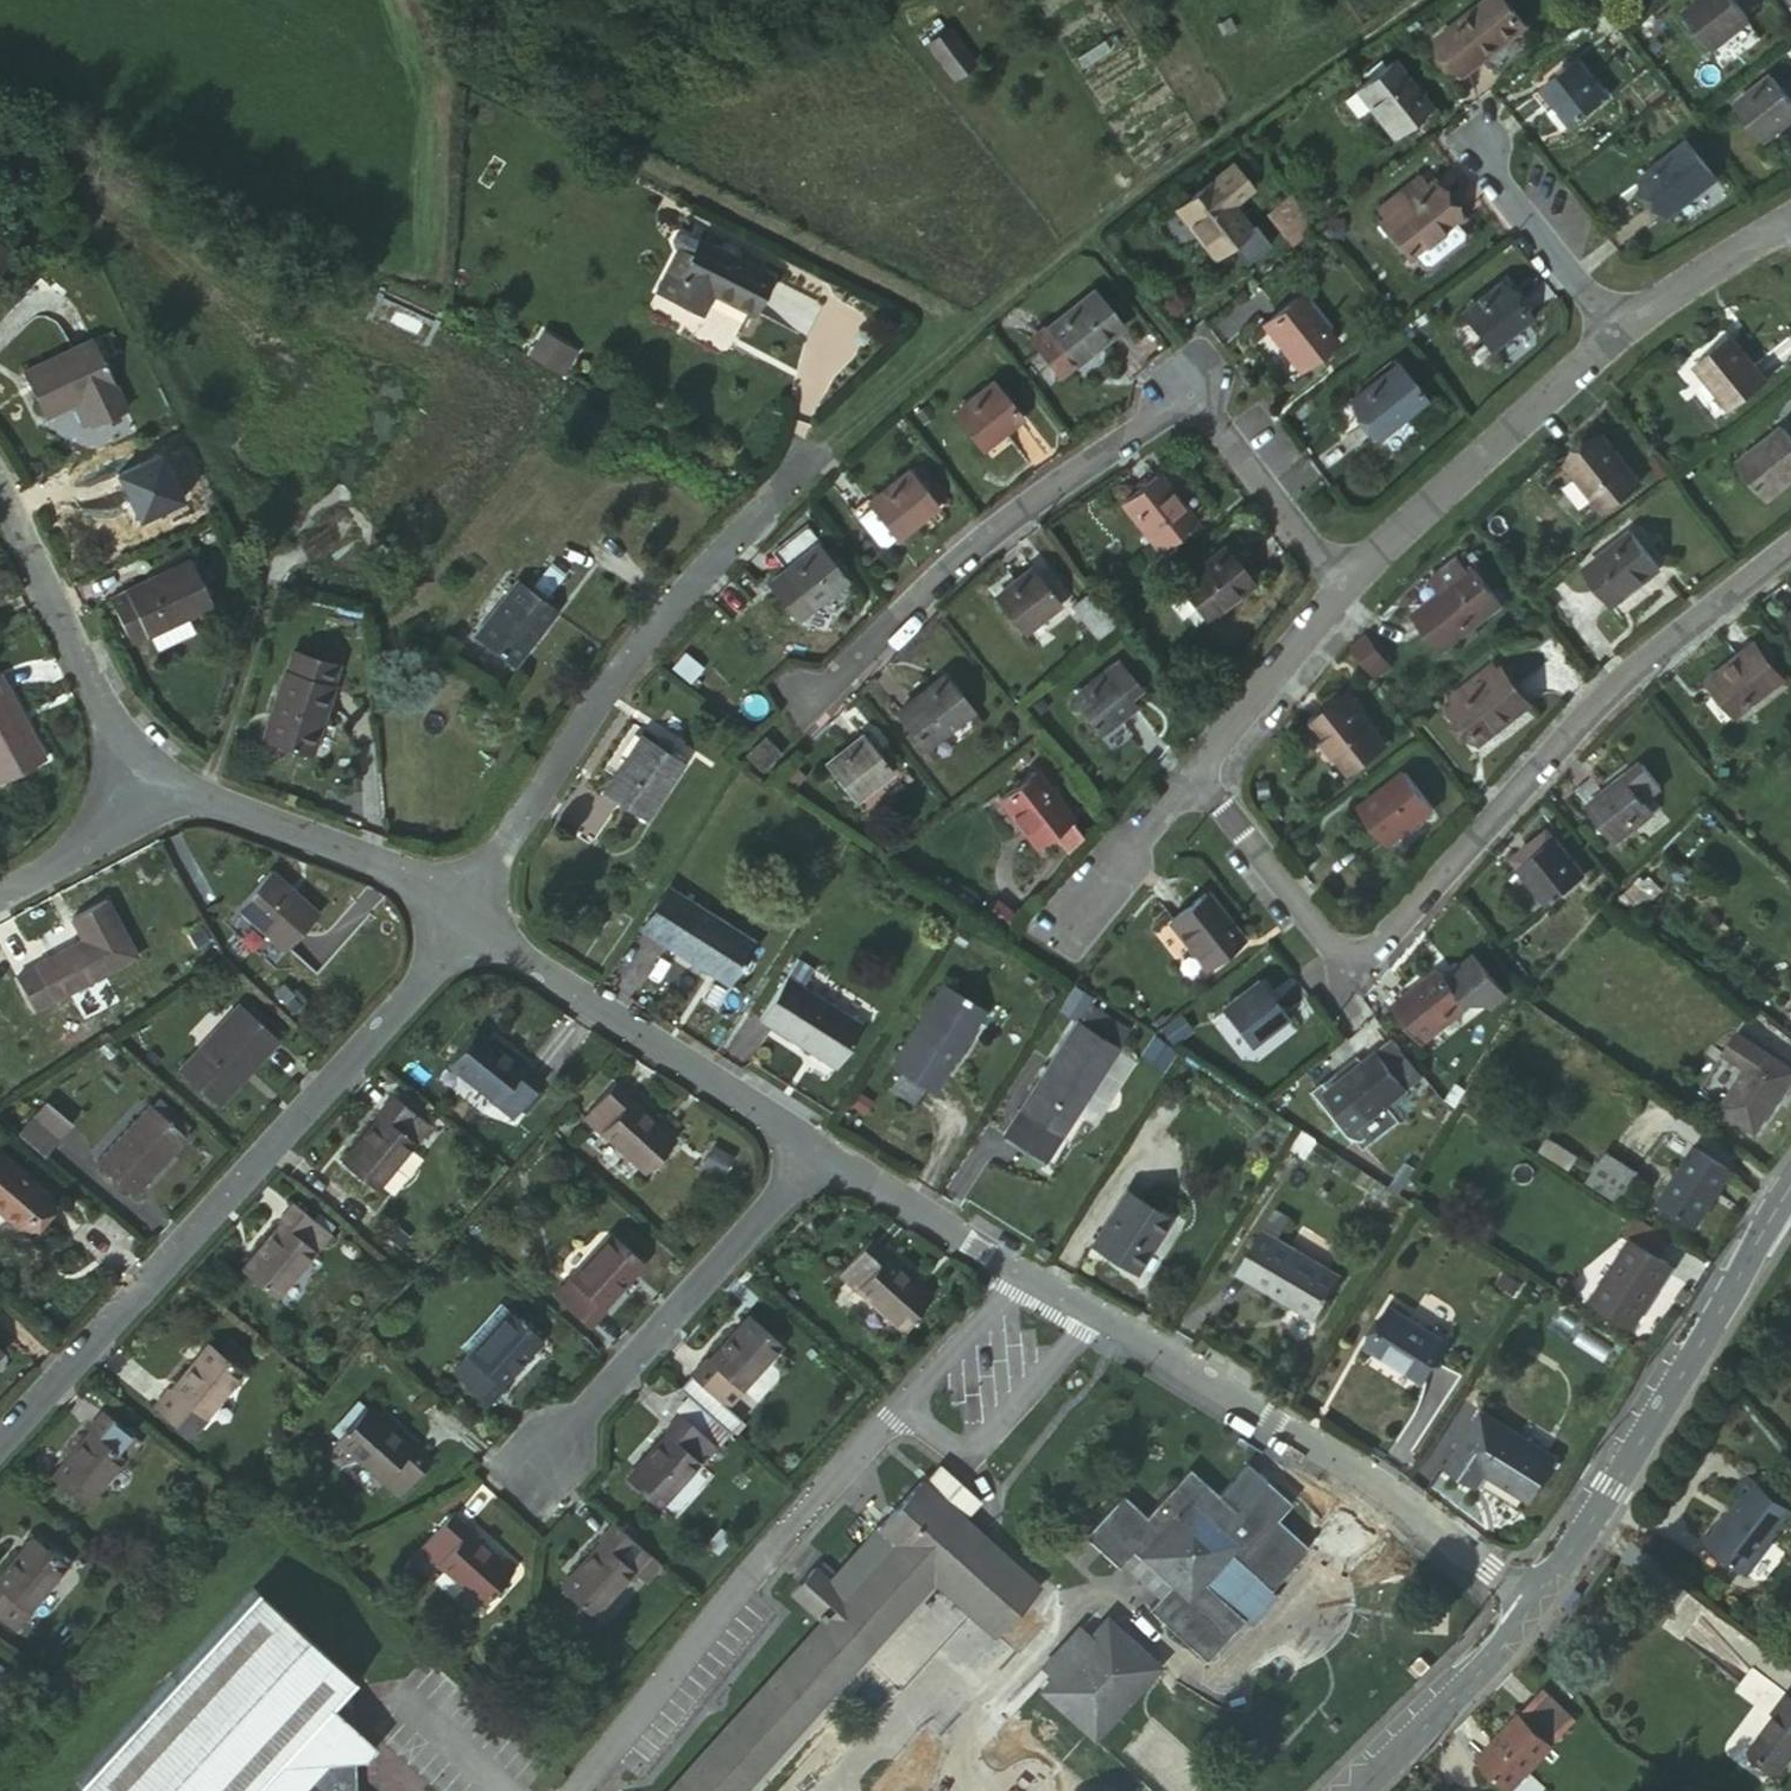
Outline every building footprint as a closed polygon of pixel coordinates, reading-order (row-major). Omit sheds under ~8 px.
[(1760,24),(1744,0),(1714,0),(1700,10),(1724,48),(1760,24)] [(1473,69),(1511,43),(1489,10),(1449,35),(1473,69)] [(954,87),(980,68),(950,28),(925,46),(954,87)] [(1402,132),(1438,109),(1406,64),(1369,87),(1381,103),(1402,132)] [(1578,122),(1612,98),(1587,64),(1554,88),(1567,107),(1578,121),(1578,122)] [(1790,124),(1790,91),(1785,81),(1747,105),(1770,139),(1790,124)] [(1355,98),(1366,114),(1381,103),(1369,87),(1355,98)] [(1569,128),(1578,121),(1567,107),(1558,113),(1569,128)] [(1679,213),(1725,181),(1702,147),(1655,178),(1679,213)] [(1240,168),(1215,186),(1230,208),(1255,190),(1240,168)] [(1414,193),(1422,204),(1436,193),(1427,183),(1414,193)] [(1230,208),(1215,186),(1181,210),(1212,255),(1246,230),(1230,208)] [(1413,255),(1459,217),(1439,191),(1436,193),(1422,204),(1394,224),(1390,227),(1413,255)] [(1386,213),(1394,224),(1422,204),(1414,193),(1386,213)] [(1287,203),(1268,218),(1285,239),(1304,223),(1287,203)] [(1471,233),(1459,217),(1413,255),(1424,268),(1471,233)] [(687,251),(664,292),(697,309),(707,290),(750,311),(770,274),(696,234),(687,251)] [(650,285),(664,292),(687,251),(671,243),(650,285)] [(1491,345),(1532,315),(1510,284),(1468,314),(1491,345)] [(1079,357),(1128,322),(1103,288),(1055,323),(1052,319),(1035,330),(1063,369),(1079,357)] [(1303,360),(1341,332),(1310,292),(1272,320),(1303,360)] [(93,385),(72,337),(6,367),(29,415),(61,400),(67,397),(93,385)] [(1737,405),(1768,371),(1732,337),(1700,370),(1737,405)] [(557,352),(530,338),(519,358),(546,373),(557,352)] [(564,356),(557,352),(546,373),(552,376),(564,356)] [(1385,431),(1428,396),(1401,362),(1358,395),(1385,431)] [(986,440),(1024,413),(1001,378),(961,405),(986,440)] [(93,385),(67,397),(79,422),(105,409),(93,385)] [(79,422),(67,397),(61,400),(73,425),(79,422)] [(1790,483),(1790,441),(1787,437),(1743,472),(1766,503),(1790,483)] [(1595,497),(1631,470),(1608,440),(1573,466),(1595,497)] [(874,490),(899,529),(936,503),(911,466),(874,490)] [(1161,547),(1198,519),(1162,471),(1125,498),(1161,547)] [(885,539),(899,529),(874,490),(860,502),(885,539)] [(870,549),(885,539),(860,502),(858,498),(842,508),(870,549)] [(804,594),(843,565),(807,511),(788,525),(800,544),(780,558),(804,594)] [(1611,608),(1659,568),(1632,533),(1584,576),(1611,608)] [(1206,619),(1255,582),(1231,547),(1180,583),(1182,586),(1204,617),(1206,619)] [(95,580),(81,589),(102,635),(121,626),(156,608),(182,596),(160,548),(95,580)] [(1021,624),(1061,595),(1038,562),(997,590),(1021,624)] [(1458,637),(1501,603),(1475,570),(1432,604),(1458,637)] [(514,669),(555,613),(517,585),(474,638),(514,669)] [(1196,623),(1204,617),(1182,586),(1168,597),(1182,616),(1188,612),(1196,623)] [(1075,605),(1094,640),(1111,631),(1092,596),(1075,605)] [(156,608),(121,626),(128,641),(164,622),(156,608)] [(1367,644),(1351,656),(1373,684),(1388,672),(1367,644)] [(1732,713),(1777,676),(1752,649),(1706,684),(1732,713)] [(701,668),(685,655),(673,669),(689,683),(701,668)] [(279,656),(273,676),(317,688),(322,668),(279,656)] [(1120,660),(1109,668),(1127,692),(1138,684),(1120,660)] [(1096,728),(1133,701),(1127,692),(1109,668),(1073,695),(1096,728)] [(924,737),(970,703),(946,671),(902,705),(924,737)] [(296,758),(318,688),(317,688),(273,676),(271,675),(249,745),(296,758)] [(1482,739),(1521,707),(1493,675),(1456,706),(1482,739)] [(1347,766),(1378,741),(1344,697),(1311,719),(1347,766)] [(28,778),(0,719),(0,792),(28,778)] [(849,787),(890,760),(866,728),(827,756),(849,787)] [(639,820),(676,761),(635,734),(598,795),(608,802),(639,820)] [(764,770),(783,753),(769,737),(749,755),(764,770)] [(1037,841),(1071,815),(1034,765),(999,789),(1037,841)] [(1384,842),(1426,808),(1400,775),(1357,807),(1384,842)] [(1612,840),(1650,808),(1621,776),(1602,793),(1585,808),(1612,840)] [(1572,791),(1585,808),(1602,793),(1588,777),(1572,791)] [(1508,863),(1515,870),(1546,843),(1539,835),(1508,863)] [(1546,903),(1580,875),(1548,841),(1546,843),(1515,870),(1546,903)] [(284,962),(298,947),(311,932),(260,886),(224,928),(274,971),(284,962)] [(663,947),(693,904),(691,903),(669,887),(640,931),(663,947)] [(1204,966),(1238,939),(1203,890),(1168,917),(1204,966)] [(723,987),(751,943),(693,904),(663,947),(702,973),(723,987)] [(43,1019),(143,972),(116,915),(84,929),(94,952),(28,984),(43,1019)] [(1444,981),(1438,974),(1392,1009),(1418,1042),(1468,1003),(1486,1007),(1489,1010),(1503,999),(1472,960),(1444,981)] [(838,1063),(866,1019),(793,969),(764,1012),(838,1063)] [(1248,1039),(1280,1016),(1255,979),(1223,1003),(1248,1039)] [(907,1070),(932,1087),(941,1093),(996,1011),(952,981),(897,1063),(907,1070)] [(1158,1070),(1194,1033),(1177,1017),(1141,1054),(1158,1070)] [(206,1121),(267,1056),(229,1020),(169,1088),(206,1121)] [(1044,1124),(1063,1137),(1121,1049),(1078,1021),(1008,1126),(1032,1142),(1044,1124)] [(1335,1080),(1361,1114),(1362,1113),(1369,1122),(1405,1096),(1423,1081),(1390,1038),(1371,1053),(1335,1080)] [(506,1130),(537,1089),(517,1074),(515,1077),(469,1043),(444,1079),(490,1112),(488,1117),(506,1130)] [(1748,1139),(1789,1076),(1755,1054),(1714,1115),(1748,1139)] [(920,1102),(932,1087),(907,1070),(896,1087),(920,1102)] [(644,1177),(675,1144),(631,1105),(636,1101),(618,1084),(584,1123),(644,1177)] [(407,1158),(424,1138),(381,1104),(364,1122),(371,1128),(333,1174),(365,1202),(403,1154),(407,1158)] [(44,1106),(15,1136),(39,1159),(69,1129),(44,1106)] [(128,1206),(183,1145),(147,1110),(91,1170),(128,1206)] [(1046,1162),(1063,1137),(1044,1124),(1032,1142),(1008,1126),(1002,1135),(1046,1162)] [(1689,1210),(1725,1156),(1690,1134),(1655,1186),(1689,1210)] [(1568,1171),(1576,1159),(1547,1139),(1539,1152),(1568,1171)] [(1606,1151),(1584,1182),(1618,1206),(1640,1175),(1606,1151)] [(41,1196),(0,1160),(0,1218),(12,1228),(41,1196)] [(1131,1274),(1166,1219),(1124,1191),(1088,1245),(1131,1274)] [(1278,1202),(1256,1215),(1281,1230),(1293,1212),(1278,1202)] [(1229,1257),(1314,1310),(1340,1267),(1281,1230),(1256,1215),(1229,1257)] [(308,1273),(324,1251),(283,1218),(266,1238),(270,1242),(234,1287),(268,1315),(303,1270),(308,1273)] [(1623,1328),(1664,1267),(1653,1260),(1666,1241),(1633,1219),(1620,1239),(1629,1245),(1588,1304),(1623,1328)] [(602,1309),(643,1265),(610,1235),(571,1279),(564,1273),(549,1291),(591,1329),(606,1314),(602,1309)] [(891,1331),(918,1302),(873,1266),(877,1260),(857,1243),(825,1282),(844,1299),(846,1295),(891,1331)] [(493,1305),(454,1349),(459,1352),(463,1357),(502,1313),(493,1305)] [(1359,1345),(1413,1379),(1423,1366),(1441,1342),(1387,1305),(1359,1345)] [(497,1387),(539,1341),(505,1309),(502,1313),(463,1357),(459,1352),(445,1368),(488,1409),(503,1394),(497,1387)] [(731,1391),(772,1345),(742,1318),(704,1365),(697,1359),(680,1378),(720,1413),(734,1395),(731,1391)] [(192,1429),(228,1382),(197,1356),(159,1403),(153,1399),(138,1419),(180,1451),(197,1433),(192,1429)] [(1478,1409),(1441,1467),(1465,1482),(1474,1469),(1526,1501),(1553,1458),(1478,1409)] [(395,1500),(426,1463),(405,1443),(403,1447),(361,1410),(333,1441),(375,1476),(371,1481),(395,1500)] [(692,1470),(710,1450),(670,1415),(653,1435),(658,1438),(618,1481),(647,1508),(685,1464),(692,1470)] [(111,1474),(126,1454),(86,1423),(70,1442),(77,1448),(39,1496),(68,1520),(106,1471),(111,1474)] [(1786,1502),(1743,1467),(1731,1483),(1740,1489),(1705,1531),(1741,1559),(1786,1502)] [(927,1491),(966,1526),(982,1506),(944,1471),(927,1491)] [(1237,1567),(1273,1600),(1311,1557),(1276,1527),(1290,1511),(1266,1489),(1244,1513),(1237,1521),(1223,1509),(1192,1480),(1147,1531),(1123,1508),(1086,1549),(1110,1571),(1115,1566),(1127,1555),(1171,1597),(1158,1609),(1150,1619),(1211,1673),(1246,1636),(1242,1632),(1209,1599),(1237,1567)] [(966,1526),(927,1491),(923,1487),(835,1580),(828,1587),(815,1575),(791,1602),(827,1635),(682,1790),(765,1790),(949,1595),(1000,1642),(1042,1596),(966,1526)] [(474,1605),(502,1574),(457,1536),(461,1532),(442,1514),(409,1553),(426,1569),(432,1564),(474,1605)] [(662,1566),(653,1558),(615,1524),(600,1541),(607,1547),(564,1591),(594,1616),(635,1570),(648,1581),(662,1566)] [(1359,1550),(1341,1538),(1330,1556),(1348,1567),(1359,1550)] [(54,1575),(19,1547),(0,1572),(0,1643),(5,1647),(23,1627),(18,1623),(54,1575)] [(1115,1566),(1158,1609),(1171,1597),(1127,1555),(1115,1566)] [(822,1567),(815,1575),(828,1587),(835,1580),(822,1567)] [(1242,1632),(1273,1600),(1237,1567),(1209,1599),(1242,1632)] [(361,1679),(254,1585),(80,1781),(92,1790),(361,1790),(360,1779),(355,1774),(353,1757),(368,1756),(380,1743),(373,1737),(338,1705),(361,1679)] [(1096,1646),(1090,1641),(1049,1684),(1056,1690),(1046,1701),(1100,1750),(1167,1679),(1114,1629),(1096,1646)] [(1049,1684),(1090,1641),(1082,1632),(1042,1677),(1049,1684)] [(1784,1690),(1744,1666),(1729,1690),(1769,1715),(1771,1711),(1784,1690)] [(1784,1690),(1771,1711),(1778,1715),(1753,1752),(1782,1771),(1790,1757),(1790,1695),(1784,1690)] [(1539,1694),(1516,1719),(1545,1748),(1552,1740),(1568,1723),(1539,1694)] [(1516,1719),(1473,1763),(1501,1790),(1506,1790),(1547,1750),(1545,1748),(1516,1719)]
